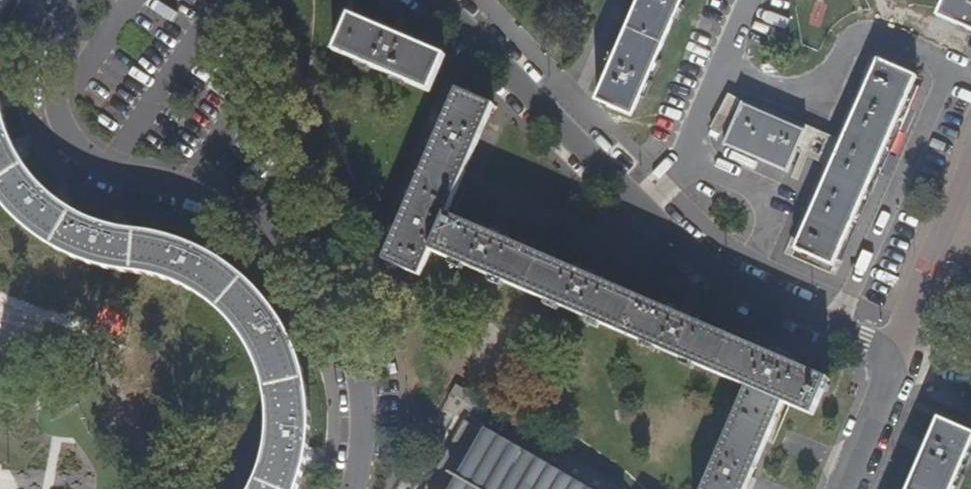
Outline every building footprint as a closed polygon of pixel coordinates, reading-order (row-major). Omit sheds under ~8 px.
[(634,108),(680,0),(636,0),(597,92),(634,108)] [(618,0),(607,0),(599,23),(610,26),(618,0)] [(937,8),(970,23),(970,0),(941,0),(937,8)] [(427,91),(444,55),(349,14),(332,50),(427,91)] [(794,248),(831,265),(834,258),(840,260),(916,86),(910,83),(913,76),(877,60),(794,248)] [(430,250),(747,387),(703,488),(746,488),(783,403),(812,415),(828,379),(446,214),(492,105),(456,89),(383,260),(419,275),(430,250)] [(722,142),(787,170),(798,145),(802,137),(805,130),(740,103),(722,142)] [(298,483),(306,447),(307,417),(303,380),(294,350),(281,325),(268,305),(247,283),(222,263),(194,247),(164,237),(133,231),(114,229),(86,218),(61,206),(40,187),(24,165),(9,135),(0,110),(0,198),(3,203),(21,223),(46,243),(83,259),(116,268),(149,273),(178,283),(211,302),(237,329),(252,352),(264,382),(269,415),(268,443),(260,474),(252,488),(295,488),(298,483)] [(802,137),(798,145),(810,150),(817,135),(805,129),(805,130),(802,137)] [(962,321),(970,324),(970,300),(962,321)] [(505,413),(455,384),(451,391),(500,421),(502,417),(505,413)] [(970,447),(970,432),(939,419),(909,488),(953,488),(970,447)] [(526,435),(517,450),(485,431),(485,432),(463,420),(422,488),(601,488),(526,435)] [(526,435),(601,488),(607,488),(611,482),(526,434),(526,435)]
